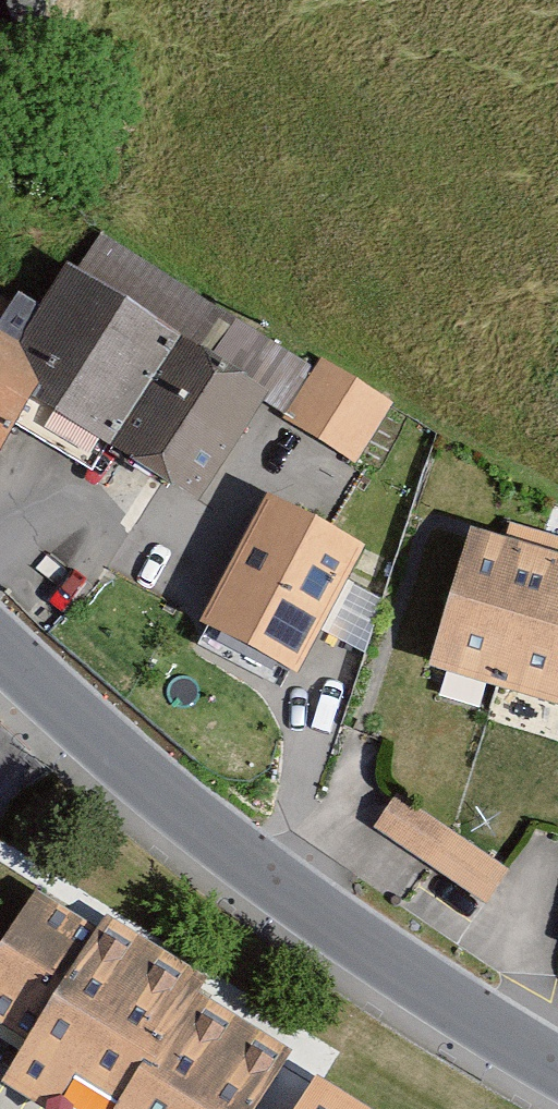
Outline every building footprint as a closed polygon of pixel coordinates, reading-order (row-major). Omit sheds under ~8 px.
[(66,262),(40,306),(18,338),(40,388),(16,426),(93,469),(109,446),(184,337),(66,262)] [(16,426),(40,388),(18,338),(40,306),(0,285),(0,452),(16,426)] [(269,393),(184,337),(109,446),(198,502),(269,393)] [(354,464),(393,403),(321,358),(282,419),(354,464)] [(365,546),(267,494),(199,623),(298,674),(365,546)] [(465,533),(427,663),(557,700),(557,560),(465,533)] [(509,869),(395,795),(373,829),(487,903),(509,869)] [(292,1050),(200,993),(210,977),(106,912),(95,929),(36,892),(0,949),(0,1025),(28,1043),(4,1081),(49,1108),(255,1108),(292,1050)] [(317,1076),(296,1108),(370,1108),(317,1076)]
